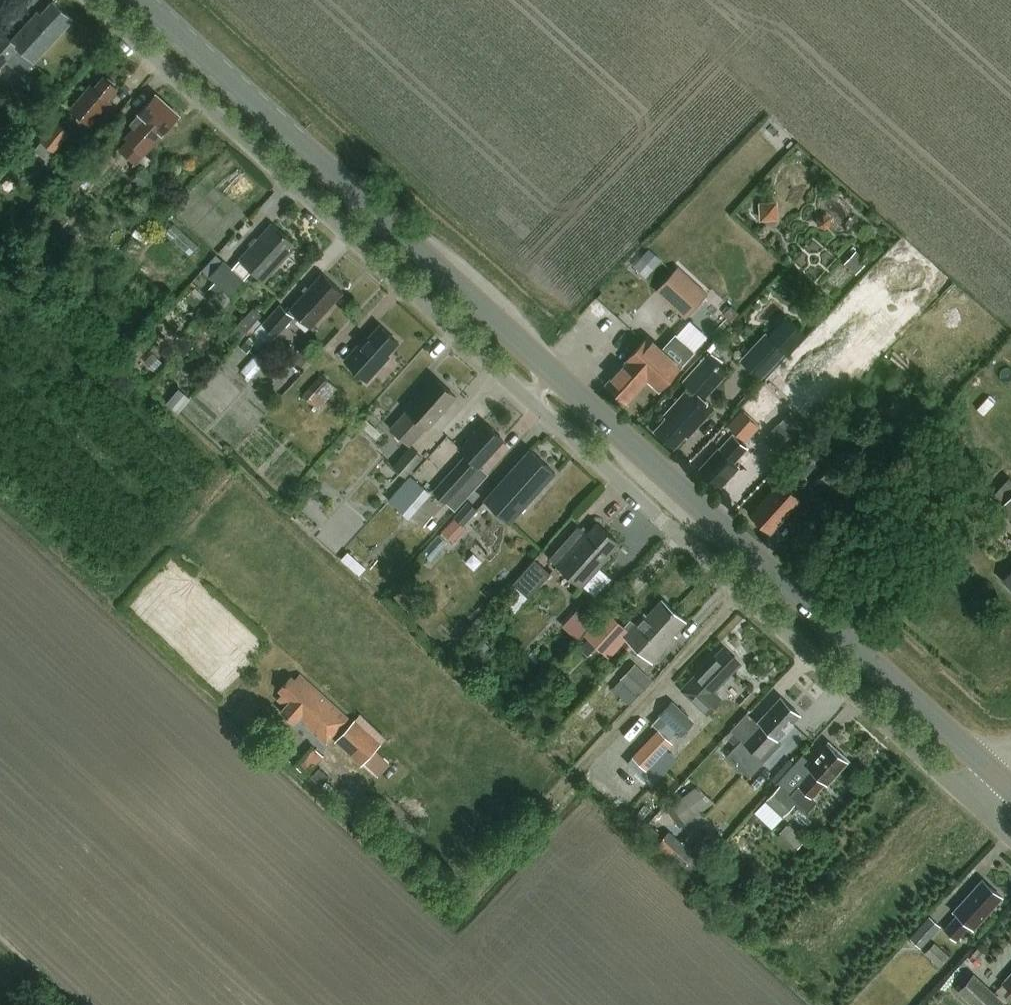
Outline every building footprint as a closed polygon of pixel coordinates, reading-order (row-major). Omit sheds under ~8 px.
[(52,1),(40,14),(37,11),(11,40),(2,32),(0,34),(0,68),(18,48),(35,64),(74,21),(52,1)] [(107,100),(118,87),(105,75),(93,88),(91,87),(72,109),(89,124),(109,102),(107,100)] [(144,154),(180,115),(155,93),(137,113),(142,117),(124,136),(144,154)] [(58,123),(35,150),(47,161),(56,151),(57,152),(72,135),(58,123)] [(106,147),(71,186),(83,196),(92,186),(93,188),(119,159),(106,147)] [(162,182),(145,167),(133,179),(150,195),(162,182)] [(759,199),(760,218),(780,217),(778,197),(759,199)] [(290,246),(294,241),(272,221),(239,257),(241,259),(233,268),(223,260),(209,276),(230,294),(252,269),(264,280),(293,249),(290,246)] [(856,273),(867,261),(856,251),(845,263),(856,273)] [(685,318),(708,294),(679,267),(656,291),(685,318)] [(313,326),(343,292),(322,274),(288,311),(280,304),(263,323),(275,334),(296,311),(313,326)] [(253,303),(236,321),(246,330),(263,311),(253,303)] [(385,351),(395,340),(379,325),(368,337),(366,336),(345,358),(366,377),(387,355),(385,351)] [(763,379),(788,351),(768,333),(743,360),(763,379)] [(624,363),(604,385),(624,404),(644,381),(656,393),(678,368),(645,338),(623,362),(624,363)] [(298,370),(308,359),(297,349),(287,360),(298,370)] [(244,350),(234,365),(254,376),(263,361),(244,350)] [(666,418),(653,432),(671,449),(685,435),(687,437),(713,410),(702,400),(727,373),(707,355),(683,381),(689,387),(663,415),(666,418)] [(442,414),(457,398),(434,377),(406,408),(407,409),(390,428),(409,445),(426,427),(428,429),(436,421),(437,422),(443,415),(442,414)] [(320,378),(303,396),(318,411),(336,393),(320,378)] [(179,388),(166,404),(178,413),(191,398),(179,388)] [(751,399),(727,426),(747,445),(772,418),(768,415),(774,409),(759,396),(754,401),(751,399)] [(786,416),(779,424),(779,423),(764,439),(784,458),(799,442),(806,435),(786,416)] [(503,442),(483,424),(460,450),(466,456),(433,492),(455,512),(479,485),(471,477),(503,442)] [(733,465),(747,449),(731,435),(698,472),(719,491),(738,469),(733,465)] [(512,521),(561,468),(536,445),(487,498),(512,521)] [(412,448),(395,467),(407,479),(425,460),(412,448)] [(770,533),(803,497),(798,492),(804,485),(800,481),(816,464),(804,453),(788,470),(790,473),(751,516),(770,533)] [(815,482),(832,499),(846,485),(828,468),(815,482)] [(388,501),(403,514),(425,489),(410,476),(388,501)] [(999,506),(1010,517),(1010,493),(999,506)] [(477,509),(468,501),(441,531),(452,542),(465,527),(463,525),(477,509)] [(973,522),(994,522),(994,506),(973,506),(973,522)] [(608,554),(618,543),(596,523),(586,533),(579,527),(551,557),(583,587),(611,557),(608,554)] [(529,597),(550,572),(534,558),(513,583),(515,585),(501,600),(513,610),(526,594),(529,597)] [(1001,584),(1010,593),(1010,572),(1001,584)] [(638,650),(674,610),(661,599),(646,615),(644,613),(623,637),(625,639),(638,650)] [(605,610),(585,633),(610,655),(625,639),(623,637),(635,623),(630,620),(624,627),(605,610)] [(674,610),(638,650),(653,663),(674,639),(671,637),(686,621),(674,610)] [(712,690),(737,662),(720,647),(710,659),(708,657),(680,688),(706,711),(719,696),(712,690)] [(653,680),(635,664),(620,680),(638,697),(653,680)] [(327,742),(348,719),(302,676),(297,682),(293,678),(281,691),(285,695),(280,700),(288,707),(284,711),(295,721),(299,716),(327,742)] [(759,754),(796,711),(778,695),(757,720),(760,722),(744,741),(759,754)] [(682,735),(695,721),(672,700),(659,714),(682,735)] [(375,750),(386,738),(363,715),(337,742),(361,765),(368,758),(372,761),(379,754),(375,750)] [(646,770),(671,743),(656,729),(632,756),(646,770)] [(810,771),(798,784),(813,797),(848,757),(828,740),(805,766),(810,771)] [(312,742),(293,760),(305,773),(324,754),(312,742)] [(796,800),(778,783),(766,797),(785,813),(796,800)] [(681,825),(686,822),(704,809),(691,790),(672,803),(674,806),(669,809),(681,825)] [(805,841),(787,825),(779,834),(798,850),(805,841)] [(698,848),(694,853),(669,831),(657,845),(683,869),(693,878),(710,859),(698,848)] [(987,904),(997,891),(983,879),(973,891),(971,889),(953,910),(956,912),(943,928),(955,938),(968,922),(971,925),(988,905),(987,904)] [(920,947),(939,926),(926,914),(907,936),(920,947)] [(938,963),(945,953),(931,942),(924,951),(938,963)] [(1001,980),(1010,989),(1010,969),(1001,980)] [(973,973),(956,991),(971,1004),(1000,1004),(1003,1001),(973,973)]
